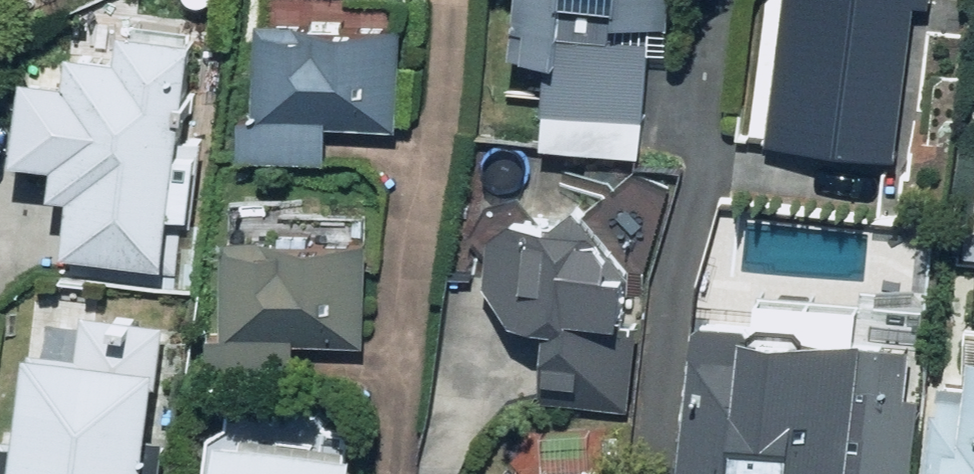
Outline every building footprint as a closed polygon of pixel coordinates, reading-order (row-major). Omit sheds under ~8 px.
[(403,136),(408,17),(383,16),(384,0),(277,0),(277,14),(268,14),(265,107),(249,106),(247,157),(337,161),(338,133),(403,136)] [(548,145),(654,153),(664,23),(686,25),(688,0),(527,0),(524,47),(556,49),(548,145)] [(776,143),(910,157),(927,0),(791,0),(776,143)] [(84,249),(81,273),(204,284),(208,241),(197,240),(199,218),(205,219),(214,112),(202,111),(205,75),(236,77),(239,43),(207,41),(208,30),(196,29),(197,18),(114,11),(113,23),(83,21),(82,38),(74,38),(72,60),(20,56),(14,121),(28,122),(25,151),(67,155),(65,185),(78,186),(73,248),(84,249)] [(335,236),(336,193),(240,189),(234,331),(215,330),(213,374),(304,377),(306,343),(371,345),(375,238),(335,236)] [(560,314),(555,391),(640,398),(650,266),(618,264),(622,217),(522,210),(501,229),(498,275),(522,312),(560,314)] [(930,340),(814,332),(817,281),(766,277),(763,320),(700,315),(689,473),(921,473),(930,340)] [(175,417),(184,316),(132,314),(132,311),(91,308),(90,318),(54,315),(54,309),(41,308),(30,443),(4,440),(2,473),(151,473),(153,450),(158,450),(160,416),(175,417)] [(939,400),(932,473),(973,473),(973,375),(953,373),(951,401),(939,400)] [(616,430),(520,427),(519,470),(460,468),(460,473),(614,473),(616,430)] [(359,445),(220,433),(217,473),(356,473),(359,445)]
